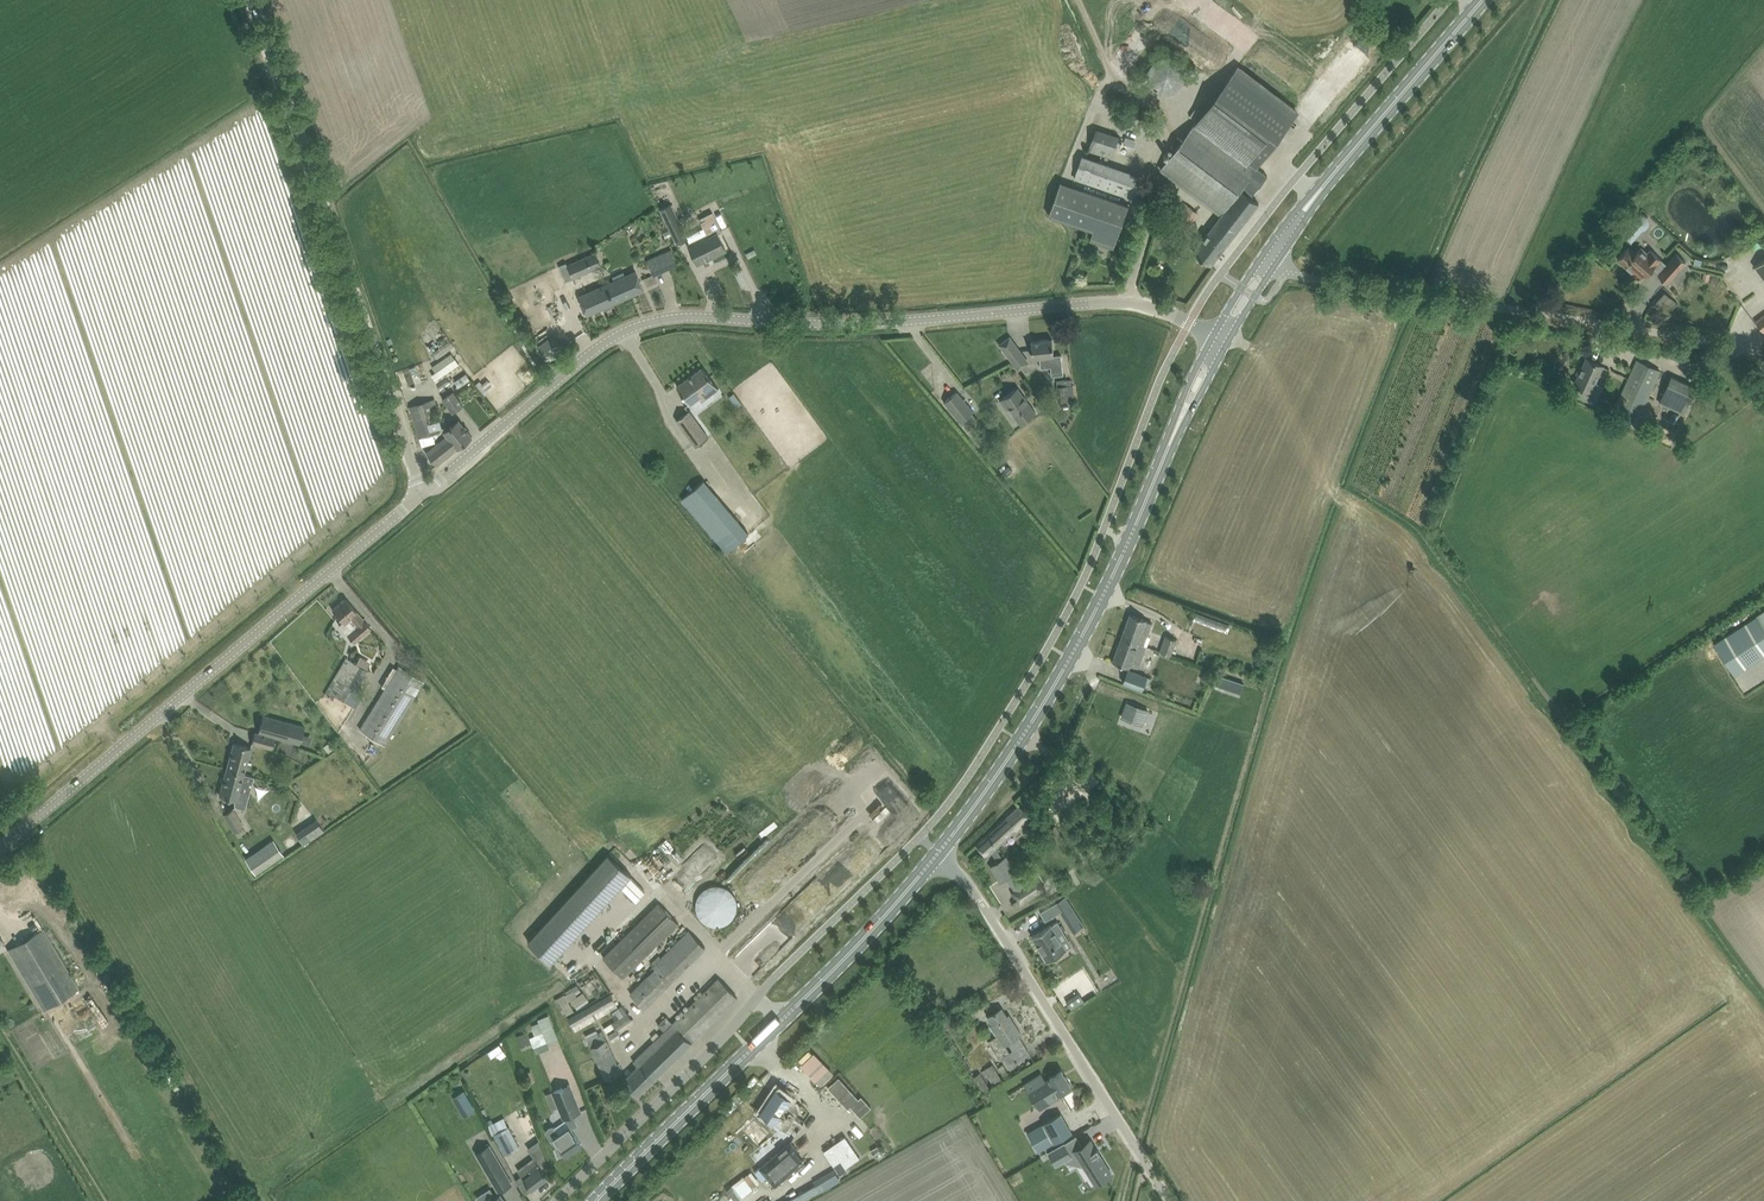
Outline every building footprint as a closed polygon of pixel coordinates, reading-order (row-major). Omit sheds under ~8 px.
[(1147,69),(1148,76),(1149,83),(1160,93),(1167,92),(1175,91),(1180,86),(1185,80),(1184,73),(1183,65),(1178,60),(1171,55),(1164,56),(1156,57),(1151,63),(1147,69)] [(1257,167),(1298,113),(1237,67),(1198,121),(1257,167)] [(1251,196),(1267,175),(1257,167),(1198,121),(1162,167),(1222,214),(1193,251),(1211,265),(1259,203),(1251,196)] [(1087,150),(1111,158),(1119,135),(1096,127),(1087,150)] [(1101,188),(1109,163),(1081,154),(1073,178),(1101,188)] [(1137,200),(1145,176),(1136,173),(1128,197),(1137,200)] [(1088,240),(1111,248),(1126,205),(1058,181),(1047,215),(1091,230),(1088,240)] [(1184,212),(1178,219),(1187,226),(1193,218),(1194,219),(1199,213),(1185,202),(1180,208),(1184,212)] [(660,209),(677,244),(688,238),(672,203),(660,209)] [(1194,222),(1201,227),(1210,216),(1203,211),(1194,222)] [(706,219),(701,221),(708,235),(689,244),(693,251),(698,263),(726,249),(718,234),(722,232),(712,212),(704,216),(706,219)] [(1642,273),(1645,276),(1653,267),(1659,272),(1667,263),(1661,258),(1651,248),(1648,252),(1640,245),(1638,248),(1636,251),(1629,245),(1617,258),(1632,271),(1630,273),(1637,279),(1642,273)] [(1742,262),(1753,253),(1746,245),(1735,254),(1742,262)] [(647,259),(654,274),(677,264),(670,249),(647,259)] [(567,264),(573,277),(600,265),(595,251),(567,264)] [(1658,274),(1667,283),(1686,262),(1677,252),(1667,263),(1659,272),(1658,274)] [(1754,266),(1763,279),(1763,259),(1754,266)] [(636,270),(625,275),(624,271),(613,276),(615,280),(579,296),(588,314),(644,289),(636,270)] [(1673,308),(1678,301),(1665,292),(1660,299),(1673,308)] [(1763,331),(1763,314),(1755,321),(1763,331)] [(1000,344),(1007,353),(1015,363),(1025,356),(1010,336),(1000,344)] [(539,344),(544,354),(556,348),(552,338),(539,344)] [(1040,357),(1040,368),(1050,367),(1051,376),(1063,375),(1061,355),(1054,355),(1052,338),(1031,340),(1033,358),(1040,357)] [(449,339),(433,351),(438,359),(455,346),(449,339)] [(436,371),(432,374),(437,382),(460,366),(451,353),(432,366),(436,371)] [(1574,384),(1585,388),(1583,392),(1581,395),(1594,401),(1598,392),(1597,392),(1592,390),(1603,365),(1586,358),(1574,384)] [(1617,403),(1640,414),(1660,371),(1637,360),(1617,403)] [(677,385),(690,403),(707,391),(710,394),(719,388),(703,366),(677,385)] [(1700,382),(1673,370),(1660,401),(1687,412),(1700,382)] [(1056,386),(1058,401),(1075,399),(1073,384),(1072,385),(1071,379),(1067,379),(1056,380),(1057,386),(1056,386)] [(1009,408),(1020,422),(1034,411),(1018,388),(1000,400),(1006,410),(1009,408)] [(463,405),(453,391),(443,398),(453,412),(463,405)] [(944,402),(961,422),(974,411),(957,391),(944,402)] [(411,406),(420,436),(440,430),(431,400),(411,406)] [(1034,405),(1038,410),(1044,406),(1040,401),(1034,405)] [(676,419),(696,446),(709,437),(689,410),(676,419)] [(427,452),(437,464),(458,447),(472,436),(459,420),(445,431),(448,435),(427,452)] [(1000,450),(991,457),(997,464),(1006,457),(1000,450)] [(1008,465),(1003,470),(1007,474),(1012,470),(1008,465)] [(727,551),(748,533),(703,480),(682,498),(727,551)] [(356,611),(345,598),(332,609),(343,621),(339,625),(354,642),(371,628),(363,619),(356,611)] [(1715,642),(1735,673),(1763,654),(1763,611),(1756,616),(1715,642)] [(1130,613),(1122,637),(1138,643),(1144,645),(1152,622),(1147,620),(1147,619),(1130,613)] [(1215,621),(1213,627),(1227,631),(1229,625),(1215,621)] [(1160,650),(1171,655),(1177,640),(1165,635),(1160,650)] [(1138,643),(1122,637),(1113,661),(1129,667),(1130,664),(1136,666),(1139,665),(1146,646),(1138,643)] [(360,729),(384,744),(423,681),(411,673),(399,666),(360,729)] [(1201,680),(1209,682),(1213,670),(1205,667),(1201,680)] [(1123,682),(1142,690),(1145,683),(1149,685),(1152,677),(1128,668),(1123,682)] [(1213,682),(1220,685),(1223,677),(1216,675),(1213,682)] [(1228,687),(1240,691),(1242,684),(1231,680),(1228,687)] [(350,693),(332,682),(325,694),(333,699),(335,695),(345,701),(350,693)] [(1130,692),(1128,700),(1141,704),(1144,696),(1130,692)] [(1123,716),(1134,720),(1138,722),(1139,719),(1144,721),(1147,714),(1143,713),(1145,709),(1131,704),(1130,708),(1127,706),(1123,716)] [(252,742),(263,745),(272,748),(275,737),(299,744),(303,726),(263,715),(258,733),(254,732),(252,742)] [(234,742),(226,770),(243,774),(244,773),(251,747),(234,742)] [(226,770),(219,795),(236,800),(235,804),(237,807),(244,809),(245,807),(249,792),(239,789),(243,774),(226,770)] [(996,847),(1030,816),(1020,805),(977,844),(987,855),(992,851),(999,861),(991,866),(1000,881),(1013,873),(1003,858),(996,847)] [(223,813),(234,831),(243,826),(232,808),(223,813)] [(296,832),(303,843),(323,829),(316,818),(296,832)] [(272,845),(244,864),(254,878),(281,860),(272,845)] [(608,852),(552,917),(568,930),(571,927),(580,934),(632,873),(608,852)] [(1021,902),(1044,887),(1037,876),(1013,892),(1016,896),(1017,895),(1021,902)] [(697,921),(734,924),(736,887),(700,884),(697,921)] [(1040,911),(1046,920),(1071,904),(1066,895),(1040,911)] [(603,956),(624,976),(678,922),(658,902),(603,956)] [(1066,949),(1057,934),(1063,930),(1058,921),(1052,925),(1051,924),(1033,935),(1043,952),(1041,953),(1045,960),(1047,959),(1048,960),(1066,949)] [(8,949),(43,1009),(78,989),(43,928),(8,949)] [(677,974),(664,960),(630,993),(644,1007),(677,974)] [(623,1080),(638,1095),(738,997),(718,978),(673,1022),(666,1015),(658,1024),(664,1031),(633,1061),(638,1065),(623,1080)] [(572,987),(575,992),(580,989),(577,984),(572,987)] [(571,1000),(577,1008),(589,1000),(583,991),(571,1000)] [(557,997),(566,1015),(574,1011),(566,992),(561,994),(561,995),(557,997)] [(568,1018),(575,1031),(595,1019),(592,1014),(595,1012),(598,1017),(618,1006),(610,993),(568,1018)] [(72,1004),(82,1021),(83,1021),(89,1031),(100,1024),(98,1019),(102,1017),(98,1011),(96,1012),(86,995),(72,1004)] [(608,1034),(612,1040),(620,1034),(617,1030),(618,1029),(622,1034),(635,1025),(631,1019),(632,1019),(627,1012),(622,1005),(611,1012),(616,1019),(612,1022),(616,1029),(608,1034)] [(1021,1034),(1011,1017),(1009,1019),(1002,1007),(989,1016),(994,1024),(992,1025),(998,1035),(989,1041),(1000,1059),(1005,1056),(1010,1065),(1030,1053),(1019,1035),(1021,1034)] [(531,1024),(534,1034),(530,1036),(533,1045),(559,1037),(551,1012),(538,1016),(539,1021),(531,1024)] [(45,1019),(53,1032),(59,1029),(51,1015),(45,1019)] [(588,1041),(606,1080),(622,1073),(604,1033),(599,1035),(596,1029),(585,1034),(588,1041)] [(528,1031),(517,1035),(520,1043),(531,1039),(530,1037),(528,1031)] [(499,1043),(492,1048),(495,1054),(503,1049),(499,1043)] [(1000,1074),(993,1064),(984,1070),(990,1080),(1000,1074)] [(1025,1084),(1029,1091),(1038,1105),(1059,1092),(1061,1096),(1073,1088),(1062,1070),(1046,1080),(1041,1074),(1025,1084)] [(990,1089),(980,1071),(974,1075),(971,1077),(982,1094),(990,1089)] [(552,1091),(563,1118),(581,1110),(570,1084),(552,1091)] [(776,1087),(760,1110),(767,1114),(764,1118),(773,1124),(775,1122),(786,1130),(792,1122),(790,1121),(794,1114),(795,1114),(801,1104),(790,1097),(790,1096),(776,1087)] [(458,1107),(469,1100),(463,1090),(452,1097),(458,1107)] [(1043,1122),(1028,1131),(1038,1150),(1054,1141),(1072,1131),(1061,1112),(1043,1122)] [(547,1128),(547,1132),(556,1147),(555,1147),(554,1147),(558,1157),(559,1157),(558,1156),(565,1154),(566,1155),(582,1144),(575,1134),(571,1128),(565,1120),(555,1126),(553,1125),(550,1125),(548,1126),(547,1128)] [(508,1125),(494,1132),(505,1153),(519,1145),(508,1125)] [(824,1150),(834,1164),(840,1159),(845,1166),(860,1156),(845,1135),(824,1150)] [(531,1140),(538,1154),(544,1150),(537,1137),(531,1140)] [(1091,1139),(1075,1150),(1095,1183),(1101,1179),(1103,1178),(1111,1173),(1098,1151),(1099,1150),(1098,1151),(1096,1148),(1097,1147),(1096,1148),(1091,1139)] [(764,1164),(759,1167),(765,1175),(775,1186),(805,1161),(796,1151),(798,1149),(791,1141),(764,1164)] [(1064,1141),(1048,1151),(1056,1165),(1073,1156),(1064,1141)] [(512,1152),(521,1165),(532,1157),(523,1144),(512,1152)] [(475,1153),(498,1190),(511,1182),(488,1145),(475,1153)] [(878,1145),(871,1150),(876,1157),(883,1152),(878,1145)] [(520,1167),(512,1155),(510,1156),(506,1159),(504,1161),(512,1172),(520,1167)] [(524,1178),(525,1179),(532,1189),(549,1176),(538,1162),(530,1168),(533,1172),(524,1178)] [(829,1184),(836,1178),(831,1171),(823,1177),(829,1184)] [(749,1172),(733,1183),(742,1196),(758,1184),(749,1172)]
